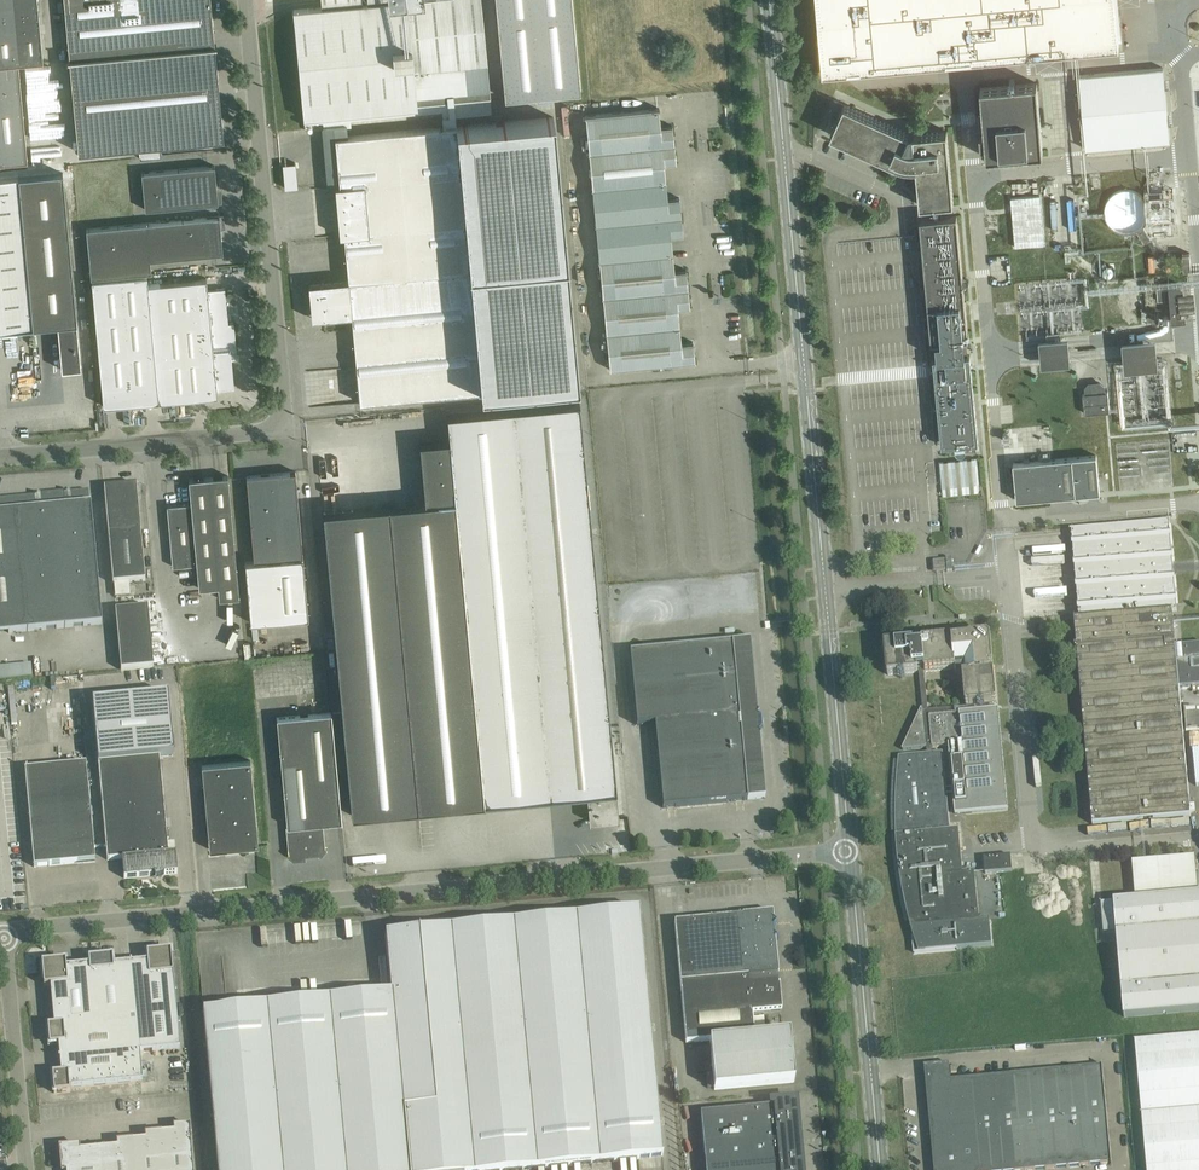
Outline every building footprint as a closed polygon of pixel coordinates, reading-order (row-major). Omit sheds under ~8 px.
[(28,161),(19,64),(12,0),(0,0),(0,164),(28,161)] [(37,0),(12,0),(19,64),(43,62),(37,0)] [(78,152),(224,138),(211,0),(64,0),(78,152)] [(322,7),(293,9),(304,118),(417,107),(414,71),(487,64),(481,0),(391,0),(362,3),(362,0),(321,0),(322,7)] [(505,99),(580,92),(571,0),(495,0),(505,99)] [(823,75),(1119,48),(1115,0),(816,0),(823,75)] [(1086,149),(1170,141),(1163,67),(1079,75),(1086,149)] [(987,158),(1043,153),(1037,83),(980,88),(984,133),(981,134),(981,133),(980,133),(981,147),(982,147),(982,146),(985,146),(987,158)] [(965,452),(966,450),(965,444),(978,443),(970,355),(965,356),(964,339),(968,339),(957,215),(941,217),(940,203),(954,202),(947,131),(913,134),(909,133),(844,104),(830,135),(895,164),(896,164),(901,166),(906,167),(911,167),(916,167),(920,205),(930,204),(931,218),(920,219),(932,342),(936,342),(937,350),(935,351),(934,352),(933,354),(934,356),(936,358),(938,357),(938,358),(933,359),(942,446),(955,445),(955,450),(956,453),(958,455),(961,455),(963,454),(965,452)] [(589,152),(674,144),(672,125),(660,126),(659,108),(586,115),(589,152)] [(348,282),(310,285),(312,308),(315,308),(315,311),(319,314),(323,314),(323,316),(351,314),(360,403),(481,392),(481,391),(579,382),(554,117),(456,126),(456,125),(335,136),(348,282)] [(674,144),(589,152),(593,188),(666,181),(664,163),(676,162),(674,144)] [(145,209),(206,204),(218,202),(215,165),(141,172),(145,209)] [(18,177),(0,179),(0,330),(33,327),(33,328),(57,326),(62,370),(81,368),(63,173),(18,177)] [(667,198),(666,181),(593,188),(596,224),(681,216),(679,197),(667,198)] [(1149,197),(1144,197),(1140,193),(1135,190),(1129,189),(1123,189),(1117,191),(1112,194),(1108,199),(1105,204),(1104,210),(1105,216),(1107,221),(1111,226),(1116,230),(1122,232),(1128,233),(1139,243),(1149,240),(1139,232),(1144,229),(1148,226),(1152,222),(1158,222),(1159,228),(1163,227),(1164,241),(1160,241),(1161,254),(1175,253),(1172,226),(1177,226),(1173,189),(1148,191),(1149,197)] [(220,216),(146,223),(86,228),(91,280),(147,275),(151,274),(150,260),(223,253),(220,216)] [(681,216),(596,224),(599,260),(673,253),(671,236),(683,235),(681,216)] [(674,271),(673,253),(599,260),(603,296),(688,288),(686,270),(674,271)] [(147,275),(91,280),(103,406),(217,395),(217,387),(234,386),(231,355),(236,355),(236,356),(237,356),(234,322),(228,323),(225,288),(208,290),(206,278),(148,284),(147,275)] [(1183,285),(1171,286),(1168,287),(1172,322),(1186,321),(1183,285)] [(688,288),(603,296),(606,332),(680,325),(678,308),(690,307),(688,288)] [(680,325),(606,332),(610,369),(695,361),(693,342),(681,343),(680,325)] [(1110,342),(1112,371),(1146,369),(1144,339),(1110,342)] [(1060,341),(1031,343),(1033,369),(1062,367),(1060,341)] [(1107,393),(1082,395),(1084,414),(1109,412),(1107,393)] [(619,819),(616,788),(579,403),(447,415),(450,440),(420,443),(425,502),(322,512),(352,815),(587,792),(590,822),(619,819)] [(1100,493),(1096,456),(1013,463),(1017,501),(1100,493)] [(250,623),(309,618),(295,471),(246,476),(248,488),(254,561),(245,562),(250,623)] [(191,503),(167,506),(168,518),(173,566),(197,564),(199,588),(219,586),(220,598),(239,596),(228,476),(209,477),(189,479),(191,503)] [(146,581),(136,484),(104,487),(113,584),(146,581)] [(102,624),(91,503),(90,503),(88,490),(64,492),(64,491),(40,493),(40,495),(0,498),(0,633),(102,624)] [(1072,532),(1072,533),(1079,618),(1074,619),(1092,825),(1191,816),(1172,611),(1177,611),(1169,523),(1072,532)] [(96,552),(97,561),(103,560),(103,554),(109,554),(108,550),(96,552)] [(936,570),(948,569),(950,567),(949,561),(947,560),(935,561),(933,563),(934,569),(936,570)] [(149,606),(117,609),(122,669),(155,666),(149,606)] [(922,709),(903,750),(926,748),(927,753),(899,756),(898,761),(895,801),(895,822),(899,866),(902,887),(904,896),(911,927),(914,936),(915,952),(960,948),(992,945),(990,918),(979,919),(975,871),(973,871),(963,872),(959,829),(950,830),(947,794),(954,793),(953,788),(946,789),(943,752),(932,753),(931,747),(949,745),(962,744),(963,743),(961,718),(960,713),(960,712),(973,711),(984,710),(984,711),(994,710),(993,703),(996,702),(997,702),(994,672),(993,672),(991,672),(990,665),(988,638),(986,637),(973,638),(953,640),(953,638),(952,638),(923,640),(922,641),(922,644),(916,644),(915,642),(914,641),(885,644),(884,645),(887,674),(888,675),(917,672),(918,671),(919,672),(922,709)] [(761,737),(762,736),(759,734),(762,730),(761,719),(757,716),(759,714),(759,713),(758,713),(750,640),(630,652),(637,725),(655,723),(663,808),(766,798),(760,737),(761,737)] [(0,666),(0,679),(33,676),(31,663),(0,666)] [(160,757),(174,755),(168,695),(93,702),(106,848),(107,860),(122,858),(124,878),(152,876),(151,873),(156,873),(157,876),(163,874),(163,875),(178,873),(176,853),(169,854),(160,757)] [(323,823),(342,821),(332,712),(277,717),(287,826),(286,826),(289,853),(290,852),(298,858),(306,857),(306,856),(321,854),(325,849),(323,823)] [(962,744),(949,745),(953,788),(954,793),(956,817),(1006,812),(997,714),(961,718),(963,743),(963,744),(962,744)] [(259,845),(251,760),(202,765),(210,850),(225,849),(225,851),(239,850),(239,847),(259,845)] [(25,769),(34,867),(95,861),(86,763),(25,769)] [(101,790),(99,779),(89,780),(90,791),(101,790)] [(985,873),(1012,871),(1011,855),(984,858),(985,873)] [(1125,1016),(1198,1010),(1198,898),(1194,857),(1133,863),(1136,900),(1114,902),(1125,1016)] [(203,1010),(218,1169),(524,1169),(663,1157),(639,910),(385,934),(391,992),(203,1010)] [(743,914),(743,915),(675,922),(686,1043),(710,1041),(714,1089),(794,1082),(790,1033),(755,1036),(752,1012),(781,1010),(775,940),(778,939),(774,936),(773,927),(777,923),(774,920),(773,912),(743,914)] [(113,962),(113,956),(89,958),(89,965),(67,967),(66,960),(42,962),(44,986),(51,985),(54,1025),(48,1026),(49,1043),(56,1042),(56,1044),(65,1044),(68,1072),(59,1073),(59,1075),(53,1076),(54,1093),(70,1092),(70,1088),(143,1081),(140,1052),(180,1048),(171,950),(149,952),(150,959),(148,959),(148,968),(116,971),(115,962),(113,962)] [(1135,1040),(1148,1169),(1198,1169),(1198,1034),(1135,1040)] [(1111,1163),(1111,1165),(1112,1165),(1102,1064),(1102,1066),(951,1080),(950,1063),(925,1066),(934,1169),(1036,1169),(1111,1163)] [(701,1113),(706,1169),(803,1169),(800,1146),(798,1146),(796,1134),(799,1133),(796,1100),(771,1103),(771,1107),(701,1113)] [(75,1146),(59,1147),(61,1169),(194,1169),(191,1137),(189,1125),(174,1127),(174,1132),(145,1134),(146,1139),(117,1142),(117,1147),(80,1150),(80,1145),(75,1146)]
